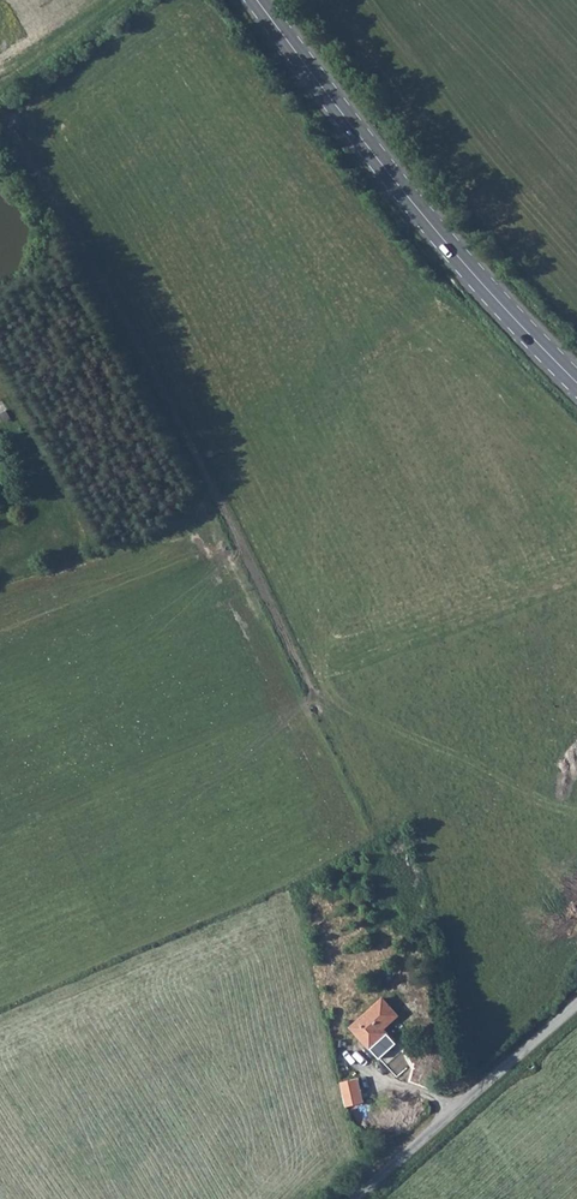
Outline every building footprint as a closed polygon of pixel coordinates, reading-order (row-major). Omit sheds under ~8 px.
[(342,1024),(362,1045),(374,1034),(370,1029),(374,1025),(390,1011),(374,995),(342,1024)] [(370,1029),(374,1034),(378,1030),(374,1025),(370,1029)]
